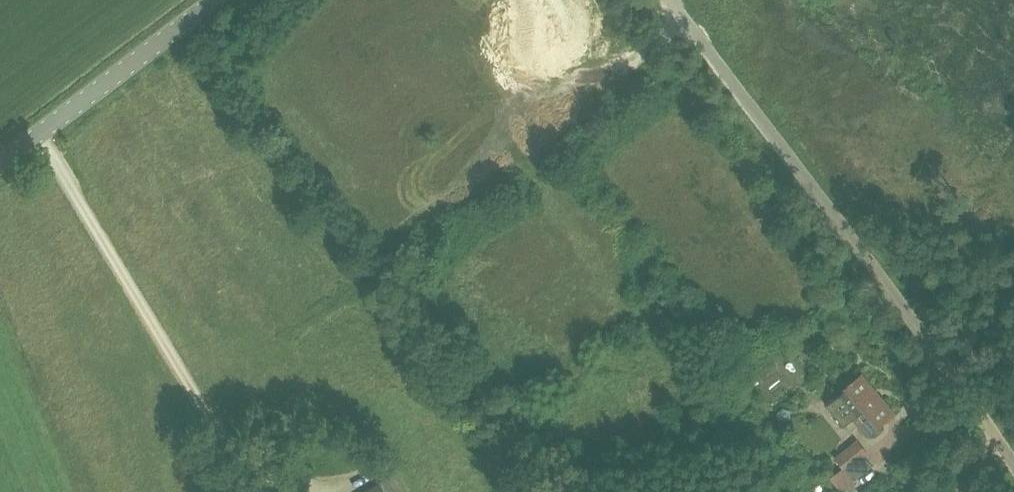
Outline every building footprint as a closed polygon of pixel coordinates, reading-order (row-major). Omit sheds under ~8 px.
[(838,396),(827,404),(842,424),(853,416),(867,434),(892,414),(881,399),(878,402),(868,390),(871,387),(862,376),(837,395),(838,396)] [(834,457),(836,460),(821,474),(829,485),(845,471),(846,472),(869,453),(858,439),(834,457)] [(381,483),(366,491),(386,491),(381,483)]
